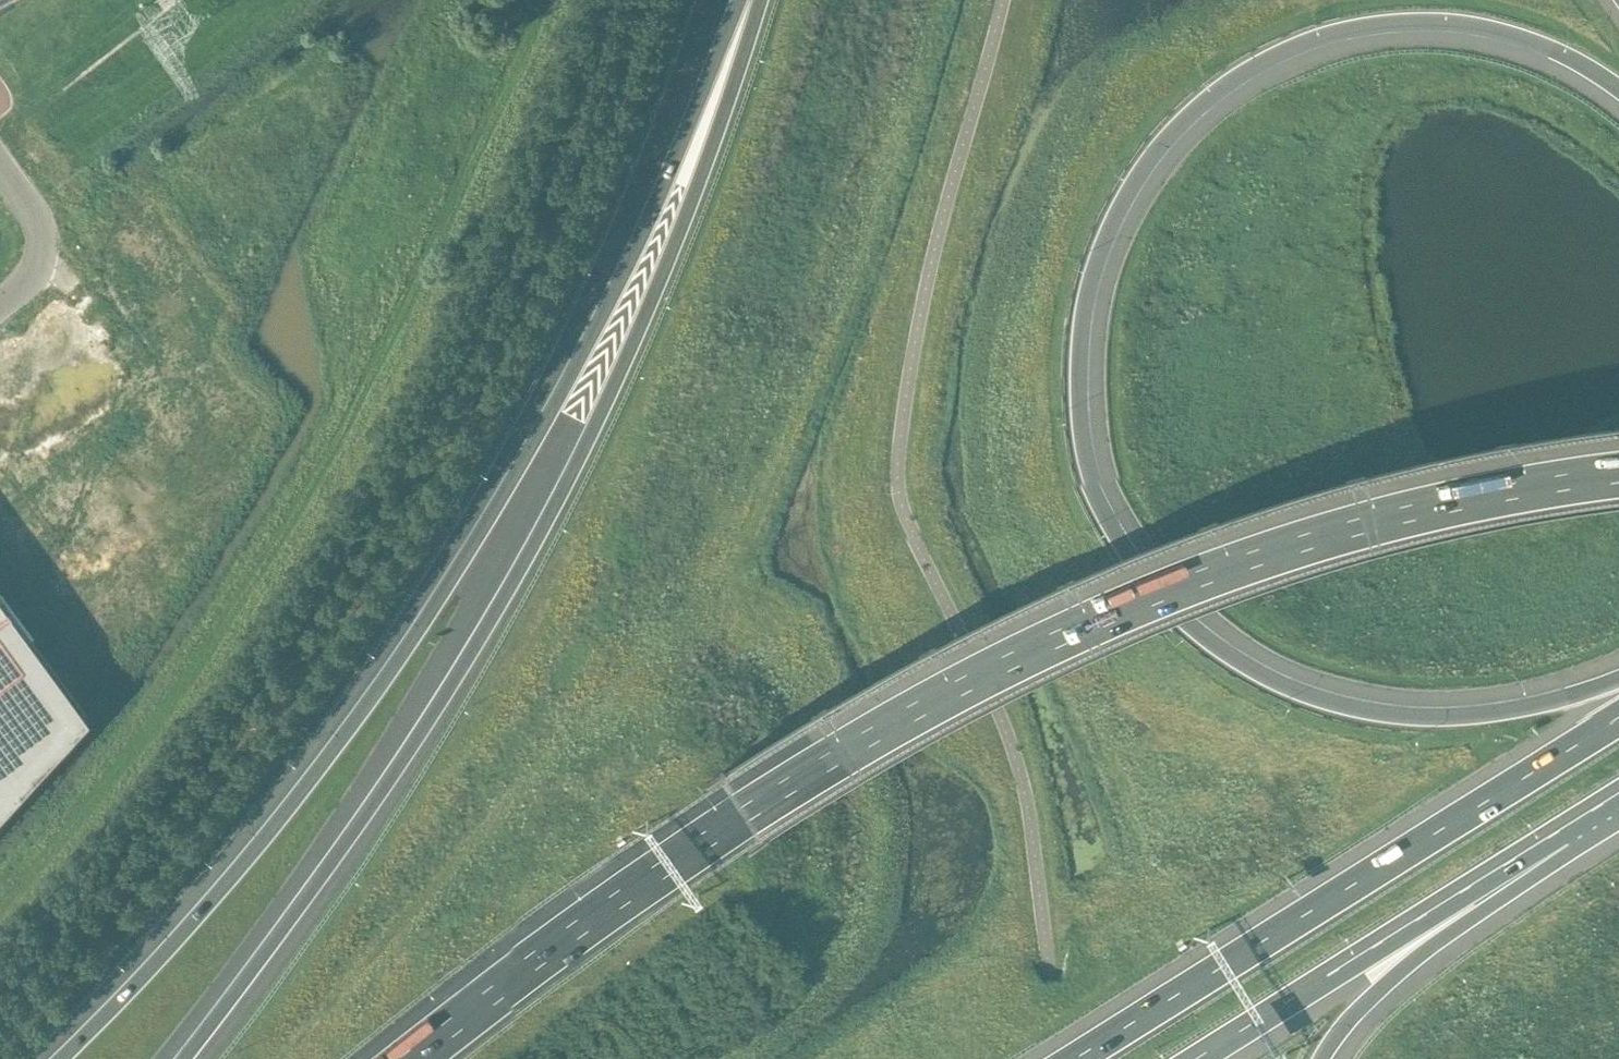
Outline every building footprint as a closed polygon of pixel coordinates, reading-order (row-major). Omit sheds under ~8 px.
[(84,713),(0,599),(0,805),(84,713)]
